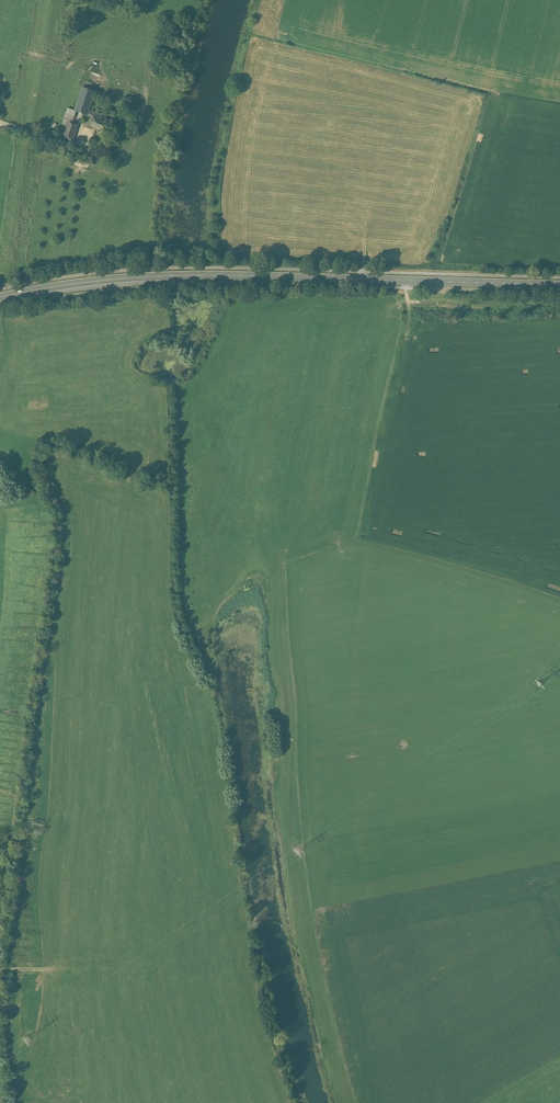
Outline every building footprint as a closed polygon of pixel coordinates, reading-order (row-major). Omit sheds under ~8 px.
[(96,92),(83,88),(75,110),(74,110),(76,111),(87,115),(89,112),(89,110),(96,92)] [(75,110),(68,108),(64,120),(68,122),(68,121),(72,123),(76,111),(74,110),(75,110)] [(102,116),(89,112),(87,115),(91,117),(88,124),(98,128),(102,116)] [(116,121),(102,116),(98,128),(119,134),(121,127),(115,126),(116,123),(115,122),(116,121)] [(64,120),(58,136),(62,137),(68,122),(64,120)] [(72,123),(68,121),(68,122),(62,137),(72,141),(78,125),(72,123)] [(80,150),(73,147),(70,156),(77,159),(80,150)]
